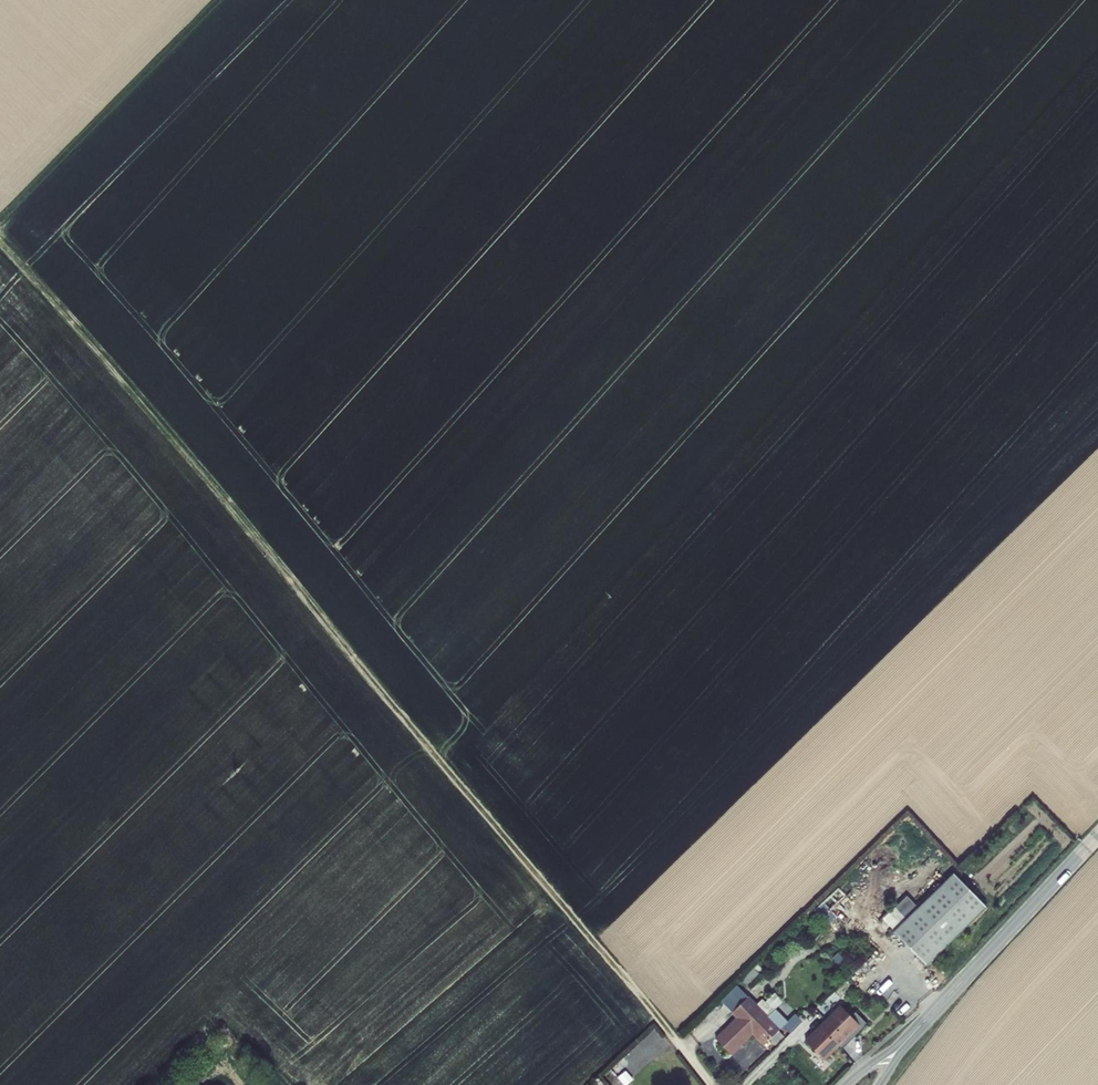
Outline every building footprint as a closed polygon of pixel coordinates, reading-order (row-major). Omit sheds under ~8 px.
[(955,878),(896,935),(929,969),(988,912),(955,878)] [(883,918),(892,928),(904,916),(895,906),(883,918)] [(756,970),(745,982),(751,988),(762,976),(756,970)] [(724,1051),(764,1012),(751,999),(734,1015),(740,1020),(717,1043),(724,1051)] [(843,1009),(807,1045),(826,1064),(841,1049),(844,1053),(869,1028),(857,1015),(852,1020),(843,1009)] [(772,1020),(764,1012),(724,1051),(733,1059),(755,1037),(766,1049),(784,1031),(781,1029),(785,1024),(777,1015),(772,1020)]
